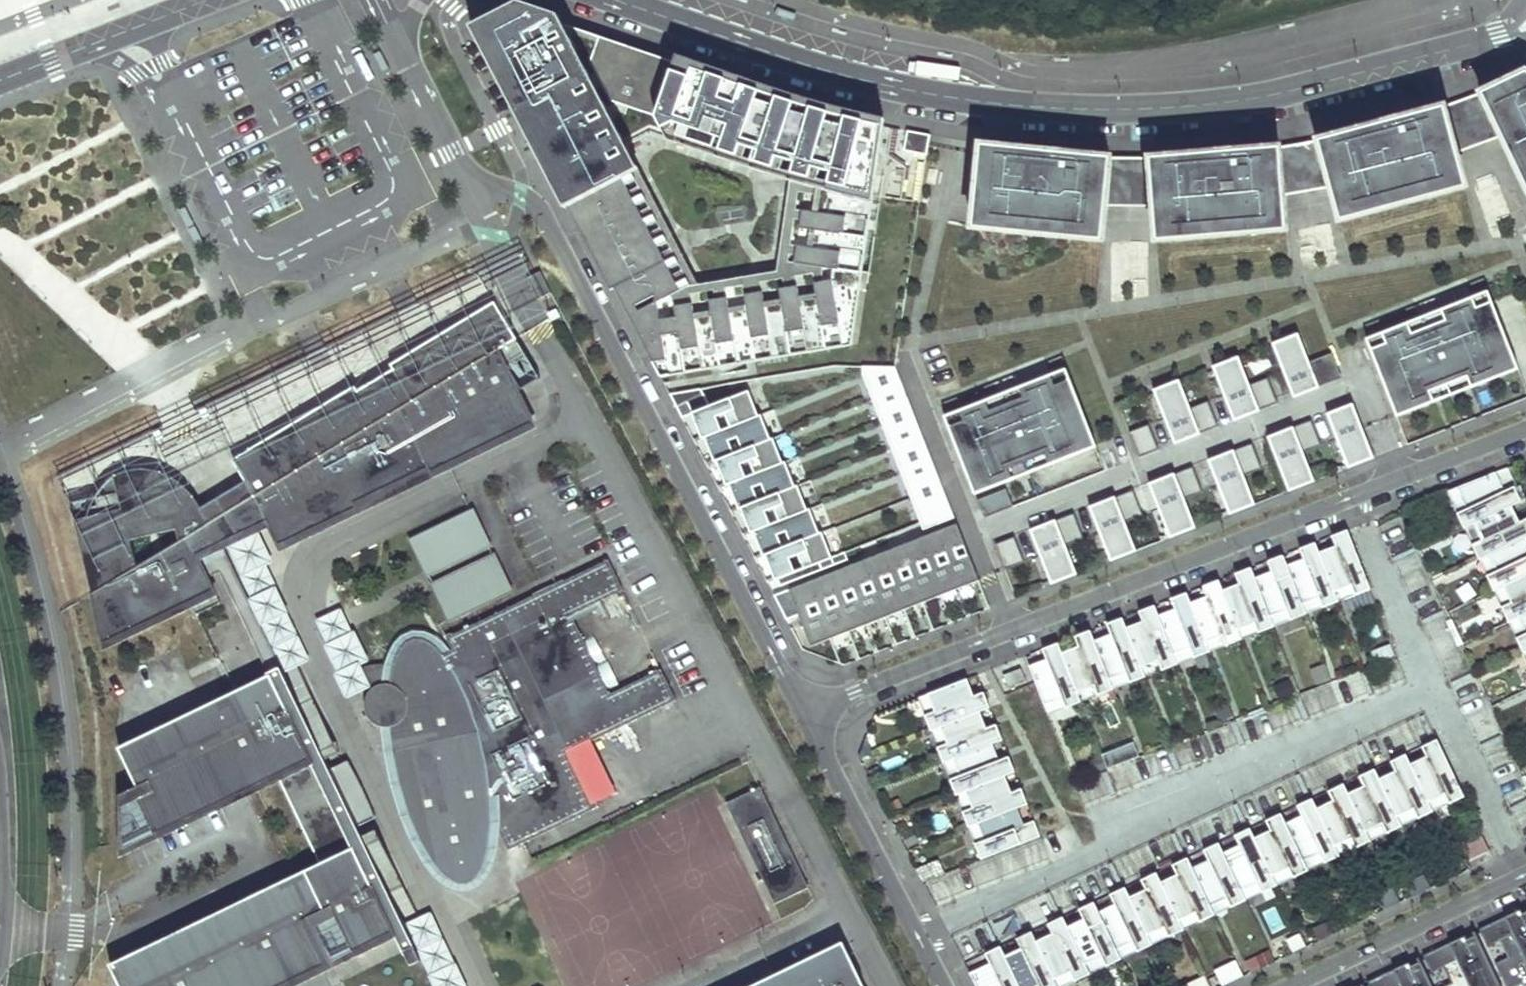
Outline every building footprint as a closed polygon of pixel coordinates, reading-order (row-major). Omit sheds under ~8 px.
[(795,20),(797,13),(780,7),(777,14),(795,20)] [(545,19),(519,10),(518,17),(543,25),(545,19)] [(518,17),(480,38),(564,199),(662,384),(854,347),(871,215),(882,131),(864,127),(848,123),(838,120),(830,118),(825,117),(813,114),(799,110),(795,109),(786,106),(779,103),(760,97),(744,92),(726,86),(709,80),(692,74),(674,69),(580,38),(562,32),(543,25),(518,17)] [(557,23),(545,19),(543,25),(562,32),(557,23)] [(382,71),(388,67),(380,51),(374,55),(382,71)] [(676,63),(674,69),(692,74),(709,80),(726,86),(744,92),(760,97),(779,103),(786,106),(795,109),(799,110),(813,114),(825,117),(830,118),(838,120),(848,123),(864,127),(882,131),(883,124),(839,114),(801,103),(676,63)] [(1524,73),(1479,95),(1501,138),(1525,190),(1525,74),(1524,73)] [(1501,138),(1479,95),(1452,105),(1442,109),(1455,155),(1465,151),(1501,138)] [(1455,155),(1442,109),(1316,143),(1329,190),(1338,225),(1464,190),(1455,155)] [(928,145),(929,140),(906,135),(902,156),(925,160),(928,145)] [(1329,190),(1316,143),(1288,148),(1278,150),(1282,198),(1295,196),(1329,190)] [(1105,209),(1109,161),(998,152),(982,150),(981,155),(971,233),(1101,245),(1105,209)] [(1282,198),(1278,150),(1148,161),(1152,210),(1155,245),(1285,234),(1282,198)] [(1133,161),(1109,161),(1105,209),(1131,210),(1152,210),(1148,161),(1133,161)] [(186,206),(179,209),(188,228),(195,225),(186,206)] [(196,227),(189,230),(197,246),(204,242),(196,227)] [(550,293),(540,271),(526,277),(537,299),(550,293)] [(1474,298),(1478,308),(1494,302),(1490,292),(1474,298)] [(1478,308),(1474,298),(1384,334),(1388,344),(1372,350),(1397,413),(1399,418),(1521,370),(1494,302),(1478,308)] [(517,341),(494,302),(390,365),(392,369),(357,391),(355,385),(232,460),(245,481),(213,500),(200,507),(196,501),(185,488),(176,480),(166,474),(148,469),(131,470),(113,476),(122,508),(74,521),(89,595),(103,644),(190,602),(202,596),(196,582),(185,559),(195,554),(201,567),(210,562),(211,547),(267,521),(280,515),(281,518),(283,521),(288,524),(293,524),(297,523),(304,519),(309,514),(310,510),(318,516),(376,488),(369,473),(386,464),(383,458),(390,455),(393,461),(420,448),(417,441),(424,438),(427,444),(469,424),(458,401),(474,393),(478,402),(515,385),(506,368),(507,368),(521,390),(540,378),(517,341)] [(1368,340),(1372,350),(1388,344),(1384,334),(1368,340)] [(1314,371),(1300,335),(1274,345),(1296,399),(1322,389),(1319,382),(1314,371)] [(1252,386),(1241,358),(1215,368),(1237,422),(1262,412),(1252,386)] [(1314,371),(1319,382),(1348,371),(1343,359),(1314,371)] [(956,523),(896,373),(858,367),(925,535),(956,523)] [(1053,377),(1056,386),(1072,380),(1068,370),(1053,377)] [(1319,382),(1322,389),(1350,377),(1348,371),(1319,382)] [(1056,386),(1053,377),(963,412),(966,422),(951,428),(978,496),(1099,448),(1072,380),(1056,386)] [(1282,404),(1271,379),(1252,386),(1262,412),(1282,404)] [(1193,410),(1182,381),(1156,391),(1177,446),(1203,435),(1193,410)] [(281,518),(280,515),(267,521),(279,545),(357,508),(354,503),(428,467),(430,472),(533,423),(515,385),(478,402),(474,393),(458,401),(469,424),(427,444),(424,438),(417,441),(420,448),(393,461),(390,455),(383,458),(386,464),(369,473),(376,488),(318,516),(310,510),(309,514),(304,519),(297,523),(293,524),(288,524),(283,521),(281,518)] [(703,391),(671,401),(684,424),(693,420),(704,445),(706,444),(716,468),(719,468),(728,492),(731,491),(741,516),(744,515),(754,539),(756,538),(778,586),(780,585),(783,592),(841,569),(837,559),(835,560),(825,534),(822,535),(812,511),(810,512),(800,487),(798,488),(788,463),(785,464),(776,440),(773,441),(763,417),(761,418),(752,393),(708,407),(703,391)] [(1222,428),(1212,402),(1193,410),(1203,435),(1222,428)] [(1350,467),(1351,470),(1377,460),(1363,427),(1355,405),(1330,416),(1350,467)] [(947,419),(951,428),(966,422),(963,412),(947,419)] [(1296,429),(1306,455),(1324,448),(1313,422),(1296,429)] [(1161,452),(1151,426),(1132,434),(1142,460),(1161,452)] [(1291,490),(1292,493),(1317,483),(1306,455),(1296,429),(1270,439),(1291,490)] [(1236,453),(1247,478),(1264,471),(1254,446),(1236,453)] [(1231,514),(1233,517),(1258,507),(1247,478),(1236,453),(1211,463),(1231,514)] [(1521,502),(1506,468),(1456,488),(1467,509),(1457,514),(1464,529),(1474,524),(1512,506),(1521,502)] [(1177,476),(1187,502),(1205,495),(1195,469),(1177,476)] [(122,508),(113,476),(110,479),(106,482),(102,486),(98,491),(95,496),(69,502),(74,521),(122,508)] [(1172,537),(1173,540),(1199,530),(1187,502),(1177,476),(1152,486),(1172,537)] [(1456,488),(1446,492),(1450,499),(1457,514),(1467,509),(1456,488)] [(980,502),(984,513),(1013,502),(1009,490),(980,502)] [(1118,500),(1128,525),(1146,518),(1136,493),(1118,500)] [(1113,560),(1114,564),(1140,554),(1128,525),(1118,500),(1093,510),(1113,560)] [(984,513),(987,520),(1016,508),(1013,502),(984,513)] [(1520,522),(1512,506),(1474,524),(1482,541),(1472,545),(1479,560),(1489,555),(1525,538),(1525,520),(1520,522)] [(1058,523),(1069,549),(1086,542),(1076,516),(1058,523)] [(1053,584),(1055,588),(1080,577),(1069,549),(1058,523),(1033,533),(1053,584)] [(1474,524),(1464,529),(1466,533),(1472,545),(1482,541),(1474,524)] [(958,529),(777,601),(789,625),(802,620),(814,652),(981,585),(979,580),(958,529)] [(1370,590),(1347,531),(1332,536),(1336,546),(1319,553),(1334,593),(1351,586),(1355,596),(1370,590)] [(1489,555),(1497,572),(1487,576),(1494,591),(1504,587),(1525,576),(1525,538),(1489,555)] [(1008,569),(1009,573),(1027,566),(1017,540),(999,547),(1008,569)] [(1334,593),(1319,553),(1315,543),(1299,549),(1303,559),(1287,566),(1302,605),(1319,598),(1322,608),(1338,603),(1334,593)] [(1489,555),(1479,560),(1481,563),(1487,576),(1497,572),(1489,555)] [(1302,605),(1287,566),(1282,556),(1267,562),(1271,572),(1254,578),(1270,617),(1286,611),(1290,621),(1306,615),(1302,605)] [(407,811),(411,821),(417,835),(424,848),(430,858),(437,866),(441,871),(446,876),(450,879),(455,882),(459,884),(462,884),(467,883),(472,882),(474,880),(478,877),(481,872),(482,868),(485,862),(488,852),(490,843),(491,831),(491,824),(490,813),(508,850),(596,808),(569,752),(676,700),(661,669),(609,694),(571,615),(623,590),(608,560),(446,638),(452,650),(442,655),(432,644),(426,641),(419,639),(413,639),(408,641),(403,646),(399,651),(393,665),(390,684),(385,683),(381,684),(376,686),(372,688),(369,691),(367,694),(366,698),(365,702),(365,709),(367,716),(372,722),(378,726),(383,727),(387,727),(392,750),(396,770),(399,783),(402,795),(407,811)] [(1270,617),(1254,578),(1251,569),(1235,574),(1239,584),(1222,591),(1238,630),(1255,624),(1259,633),(1274,627),(1270,617)] [(1504,587),(1512,603),(1502,607),(1509,622),(1519,618),(1525,614),(1525,576),(1504,587)] [(207,577),(196,582),(202,596),(190,602),(195,614),(220,603),(207,577)] [(1238,630),(1222,591),(1218,581),(1203,587),(1207,597),(1190,603),(1206,643),(1223,636),(1226,646),(1241,640),(1238,630)] [(1504,587),(1494,591),(1496,595),(1502,607),(1512,603),(1504,587)] [(1206,643),(1190,603),(1186,593),(1171,599),(1175,609),(1158,616),(1173,655),(1190,648),(1194,659),(1209,653),(1206,643)] [(1173,655),(1158,616),(1154,606),(1139,612),(1143,622),(1126,629),(1141,668),(1158,661),(1162,671),(1177,665),(1173,655)] [(1509,622),(1511,626),(1517,638),(1525,634),(1525,632),(1519,618),(1509,622)] [(1141,668),(1126,629),(1122,619),(1107,625),(1110,635),(1094,641),(1109,680),(1126,674),(1130,684),(1145,678),(1141,668)] [(1109,680),(1094,641),(1090,631),(1074,637),(1078,647),(1062,654),(1077,693),(1093,687),(1097,697),(1113,690),(1109,680)] [(1517,638),(1524,653),(1525,652),(1525,634),(1517,638)] [(1077,693),(1062,654),(1057,644),(1042,650),(1046,660),(1028,667),(1035,684),(1044,706),(1061,699),(1065,709),(1081,703),(1077,693)] [(1394,657),(1390,645),(1371,653),(1375,665),(1394,657)] [(390,684),(393,665),(379,651),(372,653),(366,655),(360,659),(355,663),(349,672),(369,691),(372,688),(376,686),(381,684),(385,683),(390,684)] [(1021,667),(1004,674),(1008,684),(1025,677),(1021,667)] [(1374,695),(1369,683),(1365,685),(1361,675),(1366,674),(1364,669),(1332,682),(1342,708),(1374,695)] [(319,864),(360,947),(405,926),(357,826),(375,818),(347,760),(329,769),(282,670),(119,746),(137,785),(133,787),(154,832),(276,774),(319,864)] [(941,731),(980,715),(990,712),(984,695),(974,700),(966,679),(927,695),(934,713),(924,716),(931,735),(941,731)] [(1342,708),(1332,682),(1300,694),(1302,699),(1297,701),(1301,710),(1305,708),(1310,720),(1342,708)] [(927,695),(917,699),(924,716),(934,713),(927,695)] [(1233,718),(1228,705),(1215,711),(1220,724),(1233,718)] [(1493,710),(1492,707),(1467,719),(1468,722),(1481,748),(1487,745),(1488,746),(1497,743),(1495,738),(1504,734),(1493,710)] [(954,763),(993,747),(1003,744),(996,726),(986,730),(980,715),(941,731),(947,745),(937,749),(944,767),(954,763)] [(1437,741),(1425,716),(1394,730),(1406,756),(1422,748),(1437,741)] [(1406,756),(1394,730),(1360,746),(1362,750),(1365,750),(1369,758),(1365,760),(1369,769),(1373,768),(1374,771),(1391,763),(1406,756)] [(941,731),(931,735),(937,749),(947,745),(941,731)] [(1509,744),(1504,734),(1495,738),(1497,743),(1488,746),(1487,745),(1481,748),(1484,755),(1496,781),(1521,769),(1509,744)] [(1107,769),(1139,755),(1133,740),(1101,754),(1107,769)] [(1464,798),(1437,741),(1422,748),(1426,758),(1410,765),(1428,803),(1444,795),(1449,804),(1464,798)] [(1369,769),(1365,760),(1369,758),(1365,750),(1362,750),(1360,746),(1331,760),(1343,785),(1359,778),(1374,771),(1373,768),(1369,769)] [(966,795),(1005,780),(1015,776),(1009,759),(999,762),(993,747),(954,763),(959,778),(949,782),(956,799),(966,795)] [(1410,765),(1406,756),(1391,763),(1395,773),(1379,780),(1397,817),(1413,810),(1417,819),(1432,812),(1428,803),(1410,765)] [(1149,783),(1139,757),(1107,770),(1109,774),(1104,776),(1108,785),(1112,784),(1117,796),(1149,783)] [(1105,769),(1101,758),(1090,763),(1094,773),(1105,769)] [(1343,785),(1331,760),(1298,776),(1300,780),(1302,779),(1307,788),(1302,790),(1306,799),(1311,797),(1312,800),(1343,785)] [(954,763),(944,767),(949,782),(959,778),(954,763)] [(1521,769),(1496,781),(1498,785),(1510,810),(1517,807),(1518,809),(1525,805),(1525,803),(1525,800),(1525,780),(1523,773),(1521,769)] [(1397,817),(1379,780),(1374,771),(1359,778),(1364,787),(1348,795),(1366,832),(1381,825),(1386,834),(1401,827),(1397,817)] [(1306,799),(1302,790),(1307,788),(1302,779),(1300,780),(1298,776),(1269,790),(1281,815),(1297,807),(1312,800),(1311,797),(1306,799)] [(1028,808),(1021,791),(1012,795),(1005,780),(966,795),(972,811),(962,814),(969,831),(979,827),(1018,812),(1028,808)] [(808,889),(763,785),(724,801),(769,906),(808,889)] [(1366,832),(1348,795),(1343,785),(1328,793),(1333,802),(1317,809),(1334,847),(1350,839),(1355,849),(1370,842),(1366,832)] [(133,787),(119,793),(122,847),(154,832),(133,787)] [(1281,815),(1269,790),(1236,805),(1238,810),(1240,808),(1244,817),(1240,820),(1244,829),(1249,826),(1250,830),(1266,822),(1281,815)] [(966,795),(956,799),(962,814),(972,811),(966,795)] [(1334,847),(1317,809),(1312,800),(1297,807),(1302,817),(1286,824),(1303,861),(1319,854),(1324,864),(1339,857),(1334,847)] [(1236,805),(1207,819),(1219,844),(1235,837),(1250,830),(1249,826),(1244,829),(1240,820),(1244,817),(1240,808),(1238,810),(1236,805)] [(1518,809),(1517,807),(1510,810),(1513,816),(1524,840),(1525,839),(1525,805),(1518,809)] [(1040,840),(1034,824),(1025,828),(1018,812),(979,827),(985,843),(975,847),(981,863),(1005,854),(1031,844),(1040,840)] [(1303,861),(1286,824),(1281,815),(1266,822),(1270,832),(1254,839),(1272,876),(1288,869),(1293,878),(1308,872),(1303,861)] [(1207,819),(1173,835),(1175,839),(1178,838),(1182,847),(1177,849),(1182,858),(1186,856),(1187,859),(1204,852),(1219,844),(1207,819)] [(979,827),(969,831),(975,847),(985,843),(979,827)] [(1272,876),(1254,839),(1250,830),(1235,837),(1239,846),(1223,854),(1241,891),(1257,884),(1261,893),(1277,886),(1272,876)] [(918,845),(911,833),(902,838),(909,850),(918,845)] [(1067,859),(1057,834),(1041,840),(1031,844),(1041,869),(1067,859)] [(1182,858),(1177,849),(1182,847),(1178,838),(1175,839),(1173,835),(1144,849),(1156,874),(1172,866),(1187,859),(1186,856),(1182,858)] [(1041,869),(1031,844),(1005,854),(1015,879),(1041,869)] [(1208,861),(1192,869),(1210,906),(1226,898),(1230,908),(1245,901),(1241,891),(1223,854),(1219,844),(1204,852),(1208,861)] [(1144,849),(1111,864),(1113,869),(1115,868),(1120,877),(1115,879),(1119,888),(1124,886),(1125,888),(1142,881),(1156,874),(1144,849)] [(1015,879),(1005,854),(981,863),(979,864),(989,889),(1015,879)] [(1210,906),(1192,869),(1187,859),(1172,866),(1177,876),(1161,884),(1178,921),(1195,913),(1199,923),(1214,916),(1210,906)] [(919,872),(924,886),(946,877),(940,863),(919,872)] [(308,917),(330,962),(360,947),(319,864),(304,871),(323,910),(308,917)] [(989,889),(979,864),(953,874),(963,899),(989,889)] [(1111,864),(1082,878),(1094,903),(1110,896),(1125,888),(1124,886),(1119,888),(1115,879),(1120,877),(1115,868),(1113,869),(1111,864)] [(110,966),(119,985),(280,985),(330,962),(308,917),(323,910),(304,871),(110,966)] [(963,899),(953,874),(946,877),(924,886),(936,910),(963,899)] [(1178,921),(1161,884),(1156,874),(1142,881),(1146,890),(1130,898),(1147,936),(1164,928),(1168,938),(1183,931),(1178,921)] [(1094,903),(1082,878),(1049,894),(1051,899),(1053,897),(1057,906),(1053,909),(1057,918),(1061,915),(1063,918),(1094,903)] [(1429,888),(1424,878),(1416,882),(1421,892),(1429,888)] [(1376,895),(1383,911),(1399,903),(1392,887),(1376,895)] [(1147,936),(1130,898),(1125,888),(1110,896),(1115,905),(1099,913),(1116,950),(1132,942),(1137,952),(1152,945),(1147,936)] [(1057,918),(1053,909),(1057,906),(1053,897),(1051,899),(1049,894),(1020,908),(1031,933),(1047,926),(1063,918),(1061,915),(1057,918)] [(1116,950),(1099,913),(1094,903),(1078,911),(1082,920),(1067,928),(1085,965),(1100,958),(1105,967),(1121,960),(1116,950)] [(1031,933),(1020,908),(986,923),(988,928),(991,927),(994,936),(990,938),(995,947),(999,945),(1000,947),(1031,933)] [(1478,930),(1487,947),(1512,935),(1525,963),(1525,912),(1522,913),(1520,909),(1478,930)] [(1085,965),(1067,928),(1063,918),(1047,926),(1051,935),(1036,943),(1054,980),(1069,973),(1074,982),(1090,975),(1085,965)] [(995,947),(990,938),(994,936),(991,927),(988,928),(986,923),(952,940),(965,965),(984,955),(1000,947),(999,945),(995,947)] [(1314,931),(1318,942),(1334,934),(1329,924),(1314,931)] [(1036,943),(1031,933),(1016,941),(1020,950),(1005,958),(1019,985),(1057,985),(1054,980),(1036,943)] [(1423,956),(1431,974),(1456,961),(1468,985),(1500,985),(1476,935),(1472,937),(1467,940),(1465,936),(1423,956)] [(1295,953),(1306,947),(1301,936),(1289,942),(1295,953)] [(777,984),(795,975),(800,984),(809,980),(804,971),(845,951),(841,942),(750,985),(773,985),(777,984)] [(412,946),(403,950),(410,965),(420,961),(412,946)] [(1005,958),(1000,947),(984,955),(989,965),(970,974),(976,985),(1019,985),(1005,958)] [(845,951),(804,971),(809,980),(800,984),(795,975),(777,984),(773,985),(862,985),(845,951)] [(1274,961),(1269,951),(1245,963),(1250,973),(1274,961)] [(1243,976),(1236,962),(1217,971),(1224,985),(1243,976)] [(1367,982),(1369,985),(1432,985),(1421,962),(1416,964),(1411,966),(1409,962),(1367,982)] [(1205,977),(1185,985),(1209,985),(1205,977)]
